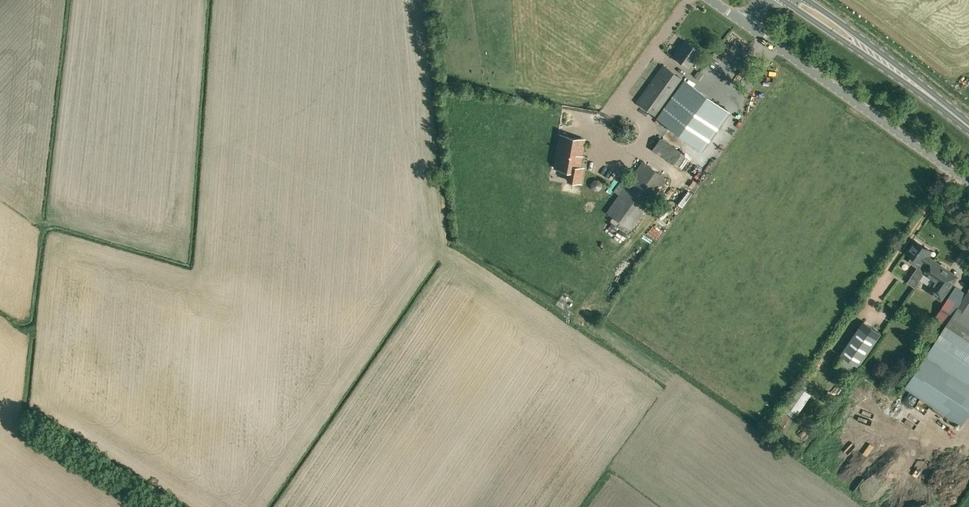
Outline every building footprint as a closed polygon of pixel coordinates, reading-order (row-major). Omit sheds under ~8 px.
[(688,68),(700,52),(684,40),(672,56),(688,68)] [(683,80),(670,70),(667,68),(662,65),(636,102),(643,107),(657,116),(679,85),(683,80)] [(684,89),(662,121),(694,144),(717,113),(684,89)] [(584,139),(560,135),(554,168),(569,170),(567,180),(580,183),(583,168),(579,167),(584,139)] [(630,146),(634,140),(626,135),(622,141),(630,146)] [(674,163),(681,152),(660,138),(653,148),(674,163)] [(613,191),(618,194),(606,212),(630,229),(667,178),(643,161),(628,181),(622,178),(613,191)] [(691,190),(682,203),(686,206),(695,193),(691,190)] [(925,273),(934,260),(927,255),(931,251),(915,240),(907,252),(913,256),(910,260),(918,267),(912,276),(919,281),(925,273)] [(940,265),(934,260),(925,273),(935,281),(928,290),(941,300),(957,277),(946,269),(947,267),(941,263),(940,265)] [(934,317),(946,325),(968,340),(968,310),(959,303),(966,292),(956,286),(934,317)] [(863,321),(840,354),(859,367),(882,333),(863,321)] [(946,325),(926,356),(968,384),(968,340),(946,325)] [(905,386),(962,424),(968,413),(968,384),(926,356),(905,386)] [(926,414),(920,418),(924,424),(930,420),(926,414)]
